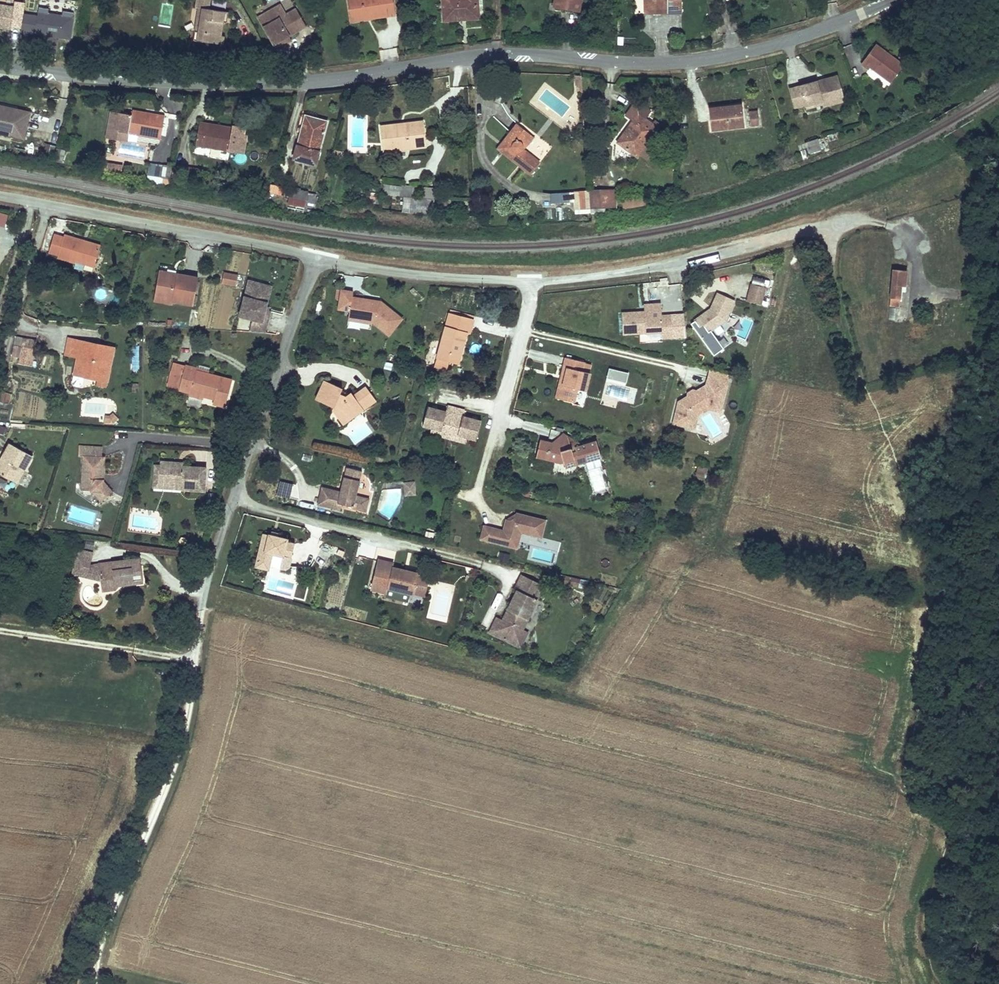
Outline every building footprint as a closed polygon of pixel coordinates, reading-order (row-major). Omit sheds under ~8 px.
[(225,11),(209,9),(210,0),(197,0),(196,7),(199,8),(202,8),(199,32),(195,31),(194,40),(203,42),(223,45),(225,36),(221,35),(223,22),(225,11)] [(319,10),(320,1),(313,0),(312,10),(319,10)] [(392,0),(349,0),(351,16),(369,13),(370,18),(395,14),(392,0)] [(444,21),(450,20),(462,19),(462,16),(479,14),(477,0),(443,0),(444,21)] [(580,0),(555,0),(554,6),(563,11),(578,13),(580,0)] [(682,0),(644,0),(644,8),(668,8),(668,13),(682,13),(682,0)] [(15,6),(0,4),(0,27),(12,28),(15,6)] [(286,15),(280,5),(274,8),(279,18),(286,15)] [(71,38),(75,11),(64,10),(63,15),(49,13),(50,8),(40,6),(38,15),(24,13),(22,31),(37,33),(45,34),(45,31),(60,33),(60,36),(71,38)] [(274,8),(259,17),(276,49),(286,43),(284,38),(289,36),(306,26),(296,9),(279,18),(274,8)] [(903,65),(876,45),(868,55),(862,64),(868,69),(870,67),(890,82),(903,65)] [(814,82),(800,86),(805,105),(805,106),(822,101),(823,105),(823,106),(844,101),(837,76),(814,82)] [(795,108),(805,105),(800,86),(790,89),(795,108)] [(647,143),(661,124),(655,120),(652,124),(645,119),(651,112),(637,101),(626,116),(633,121),(630,125),(618,142),(637,156),(639,154),(646,160),(654,148),(647,143)] [(806,110),(823,105),(822,101),(805,106),(806,110)] [(0,105),(0,112),(14,115),(15,109),(0,105)] [(729,108),(710,110),(712,130),(743,126),(741,105),(729,107),(729,108)] [(31,113),(20,110),(15,109),(14,115),(0,112),(0,134),(25,140),(31,113)] [(161,139),(165,116),(156,114),(156,117),(145,115),(145,112),(137,111),(132,110),(131,115),(111,111),(108,130),(129,133),(161,139)] [(759,124),(757,112),(750,113),(752,125),(759,124)] [(304,120),(294,158),(316,165),(327,122),(316,119),(315,123),(304,120)] [(208,123),(200,122),(196,145),(228,150),(228,149),(244,151),(247,134),(244,134),(246,127),(233,125),(232,128),(224,126),(223,129),(212,127),(212,124),(208,123)] [(426,146),(423,127),(400,129),(400,124),(381,126),(384,151),(426,146)] [(523,149),(522,149),(523,146),(523,144),(530,134),(517,124),(505,139),(498,148),(507,155),(506,157),(512,162),(513,160),(531,174),(540,162),(523,149)] [(127,141),(129,133),(108,130),(106,137),(127,141)] [(523,149),(533,137),(530,134),(523,144),(523,146),(522,149),(523,149)] [(821,149),(818,140),(806,144),(809,153),(821,149)] [(53,155),(55,146),(46,144),(44,153),(53,155)] [(339,159),(341,151),(335,149),(333,158),(339,159)] [(62,163),(64,157),(55,155),(53,161),(62,163)] [(122,173),(123,165),(108,163),(107,168),(107,170),(122,173)] [(163,169),(163,165),(156,164),(154,173),(161,174),(162,168),(163,169)] [(170,176),(172,166),(163,165),(163,169),(162,168),(161,174),(170,176)] [(181,178),(183,169),(174,167),(172,176),(181,178)] [(588,187),(587,180),(578,180),(579,188),(588,187)] [(434,199),(435,188),(422,187),(421,198),(434,199)] [(290,188),(289,196),(307,200),(309,191),(290,188)] [(610,208),(609,190),(589,191),(590,204),(590,208),(610,208)] [(590,204),(589,191),(556,193),(557,203),(575,202),(575,205),(590,204)] [(308,193),(307,200),(315,201),(316,194),(308,193)] [(306,200),(289,196),(287,211),(304,214),(306,200)] [(647,204),(646,196),(622,201),(623,209),(647,204)] [(317,202),(306,200),(305,206),(316,208),(317,202)] [(575,205),(575,214),(590,213),(590,204),(575,205)] [(95,263),(101,246),(65,235),(64,238),(54,235),(49,252),(59,255),(58,257),(76,263),(76,262),(77,258),(95,263)] [(95,263),(77,258),(76,262),(94,268),(95,263)] [(904,286),(906,271),(894,269),(890,305),(900,306),(902,286),(904,286)] [(173,302),(178,274),(160,270),(154,301),(172,304),(173,302)] [(236,286),(238,275),(224,272),(222,283),(236,286)] [(198,277),(178,274),(173,302),(193,305),(198,277)] [(245,295),(268,301),(271,287),(249,281),(245,295)] [(762,305),(767,287),(751,284),(746,301),(762,305)] [(338,309),(350,311),(352,297),(353,292),(337,290),(335,299),(340,300),(338,309)] [(708,333),(711,331),(726,320),(735,300),(718,293),(711,309),(713,309),(712,311),(709,313),(708,311),(694,321),(695,321),(699,328),(703,325),(708,333)] [(263,322),(266,310),(265,310),(266,306),(268,301),(245,295),(239,316),(252,319),(263,322)] [(374,300),(352,297),(350,311),(349,318),(372,322),(389,336),(403,319),(381,302),(379,304),(373,303),(374,300)] [(661,308),(660,303),(644,304),(644,311),(648,311),(648,309),(661,308)] [(648,311),(644,311),(646,333),(662,332),(662,338),(673,338),(671,315),(661,315),(661,308),(648,309),(648,311)] [(475,316),(450,309),(449,312),(474,319),(475,316)] [(268,310),(266,310),(263,322),(252,319),(249,332),(265,333),(271,311),(268,310)] [(646,333),(644,311),(622,313),(623,334),(646,333)] [(445,327),(467,332),(470,333),(474,319),(449,312),(445,327)] [(699,328),(695,321),(691,324),(714,356),(724,348),(711,331),(708,333),(703,325),(699,328)] [(445,327),(437,358),(449,362),(458,364),(467,332),(445,327)] [(21,347),(23,338),(23,337),(15,336),(13,345),(21,347)] [(33,366),(37,340),(23,338),(21,347),(18,364),(33,366)] [(107,383),(114,348),(102,345),(101,348),(96,347),(96,349),(92,349),(93,347),(89,346),(90,343),(69,339),(66,355),(78,357),(72,383),(74,385),(79,386),(82,385),(83,378),(84,373),(97,376),(96,380),(107,383)] [(564,367),(567,368),(582,371),(584,363),(584,362),(566,357),(564,367)] [(447,370),(449,362),(437,358),(434,367),(447,370)] [(170,387),(176,364),(173,363),(167,387),(170,387)] [(590,373),(592,364),(584,363),(582,371),(590,373)] [(170,387),(179,390),(185,366),(176,364),(170,387)] [(185,366),(179,390),(190,393),(191,389),(204,393),(204,396),(214,399),(213,404),(225,407),(232,380),(208,374),(196,371),(197,368),(185,365),(185,366)] [(208,374),(210,368),(197,365),(197,368),(196,371),(208,374)] [(560,399),(567,368),(564,367),(556,398),(560,399)] [(582,371),(567,368),(560,399),(574,402),(577,389),(586,391),(590,373),(582,371)] [(730,375),(710,370),(708,377),(728,382),(730,375)] [(722,409),(728,382),(708,377),(706,386),(705,386),(694,392),(690,395),(679,402),(674,424),(692,428),(696,411),(705,405),(722,409)] [(316,399),(333,407),(340,393),(342,390),(343,388),(325,380),(316,399)] [(346,396),(340,393),(333,407),(332,410),(340,421),(361,406),(364,409),(376,400),(366,387),(354,396),(351,392),(349,394),(346,396)] [(204,396),(204,393),(191,389),(190,393),(190,395),(203,398),(204,396)] [(12,394),(1,390),(0,393),(0,405),(3,406),(4,403),(9,404),(12,394)] [(577,404),(585,404),(586,392),(578,392),(577,404)] [(699,413),(707,408),(721,412),(722,409),(705,405),(696,411),(692,428),(695,429),(699,413)] [(343,425),(364,409),(361,406),(340,421),(343,425)] [(457,441),(458,435),(463,416),(465,410),(448,406),(446,412),(428,407),(423,426),(432,428),(441,430),(439,436),(457,441)] [(112,424),(118,418),(113,413),(110,415),(105,415),(104,424),(112,424)] [(463,416),(458,435),(468,437),(476,440),(481,421),(463,416)] [(552,442),(540,439),(536,457),(561,464),(564,463),(566,469),(571,467),(584,463),(585,463),(598,459),(600,458),(601,458),(596,440),(583,444),(563,432),(558,443),(552,442)] [(558,443),(563,432),(552,442),(558,443)] [(466,443),(468,437),(458,435),(457,441),(466,443)] [(32,456),(10,443),(2,458),(5,460),(0,469),(0,474),(17,483),(32,456)] [(79,456),(84,457),(102,457),(103,448),(79,446),(79,456)] [(104,457),(102,457),(84,457),(82,491),(92,491),(102,492),(103,482),(101,481),(101,479),(103,479),(104,457)] [(585,463),(584,463),(586,471),(602,466),(600,458),(598,459),(585,463)] [(161,466),(160,488),(182,489),(183,466),(181,466),(181,463),(161,461),(161,466)] [(183,466),(182,489),(182,490),(204,491),(206,467),(183,466)] [(344,477),(360,480),(362,471),(346,467),(344,477)] [(356,495),(360,480),(344,477),(342,487),(345,487),(344,492),(341,491),(338,503),(342,504),(353,507),(356,495)] [(101,501),(112,492),(103,480),(103,482),(102,492),(92,491),(101,501)] [(417,495),(415,481),(403,482),(405,496),(417,495)] [(334,503),(338,503),(341,491),(322,487),(318,505),(333,508),(334,503)] [(213,505),(216,495),(209,493),(205,502),(213,505)] [(369,498),(356,495),(353,507),(352,508),(366,512),(369,498)] [(542,537),(546,521),(517,514),(515,519),(512,520),(507,519),(504,531),(491,528),(488,541),(517,548),(521,533),(542,537)] [(488,541),(491,528),(484,526),(481,539),(488,541)] [(270,535),(263,533),(256,563),(269,566),(272,554),(283,556),(280,569),(286,570),(289,568),(295,544),(287,542),(287,539),(278,537),(270,535)] [(93,553),(77,550),(74,565),(89,569),(88,570),(100,574),(101,585),(108,588),(115,587),(120,583),(134,581),(133,576),(142,574),(140,559),(99,564),(90,566),(93,553)] [(510,555),(499,552),(497,559),(508,562),(510,555)] [(280,569),(283,556),(272,554),(269,566),(280,569)] [(387,594),(388,589),(393,567),(394,564),(378,561),(371,590),(387,594)] [(101,582),(100,574),(88,570),(89,569),(74,565),(71,575),(101,582)] [(393,567),(388,589),(414,595),(419,573),(408,570),(408,573),(404,572),(405,570),(393,567)] [(425,597),(430,576),(419,573),(414,595),(425,597)] [(116,590),(118,586),(143,583),(142,574),(133,576),(134,581),(120,583),(115,587),(108,588),(101,585),(102,592),(116,590)] [(505,641),(513,626),(522,630),(543,586),(522,576),(515,590),(517,591),(503,620),(497,618),(489,633),(505,641)] [(581,579),(566,576),(563,584),(578,588),(581,579)] [(528,633),(513,626),(505,641),(520,648),(528,633)]
